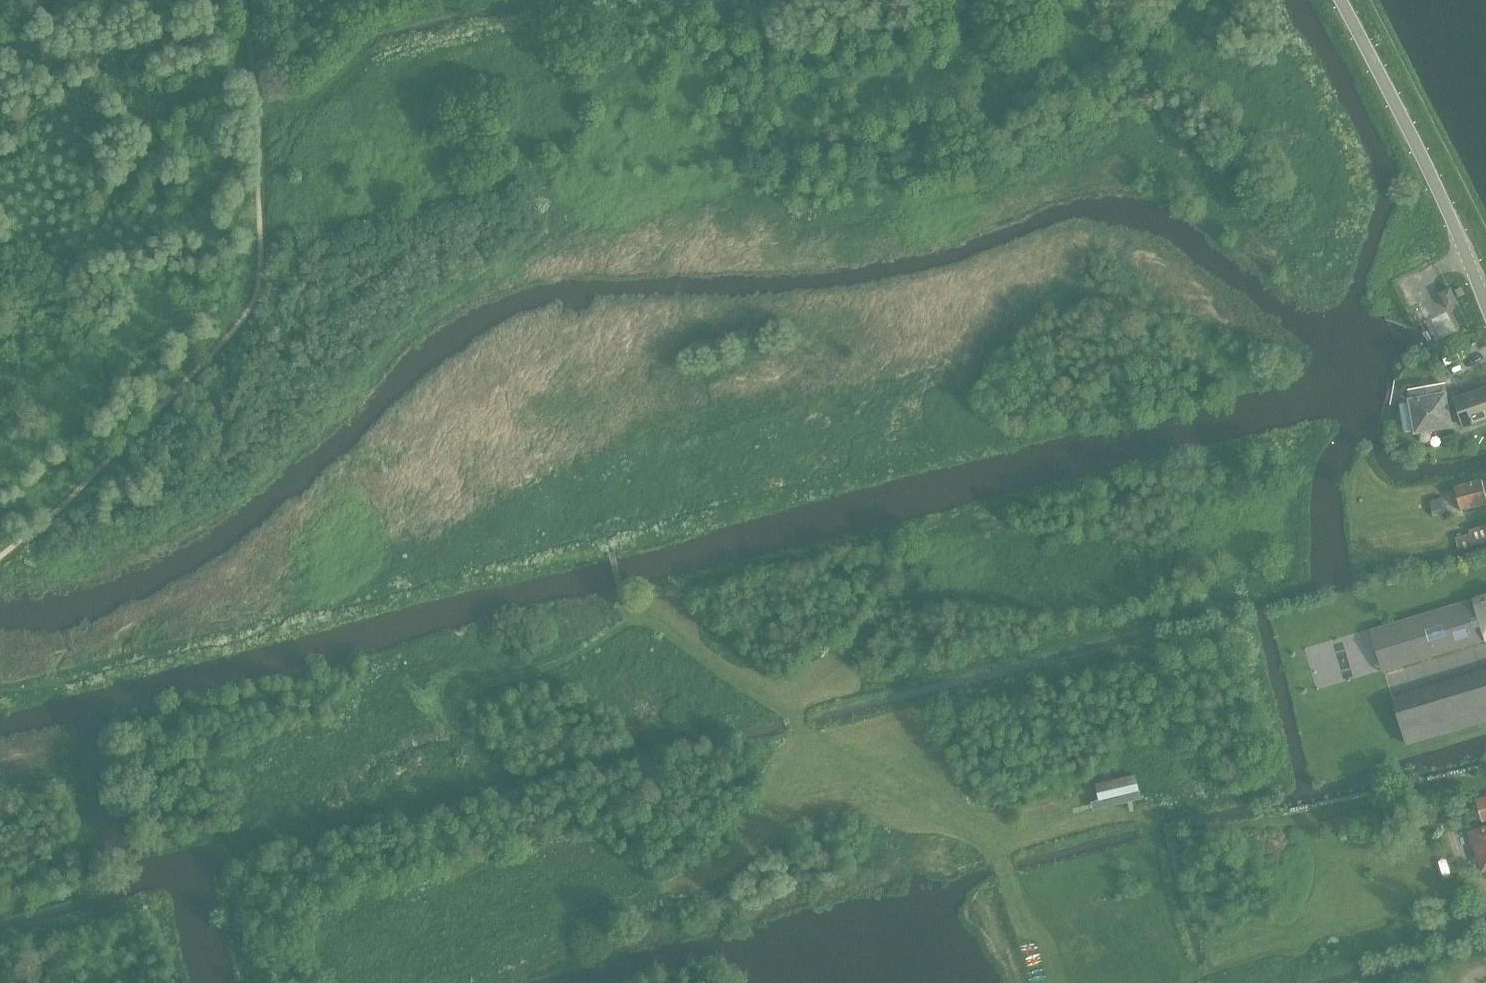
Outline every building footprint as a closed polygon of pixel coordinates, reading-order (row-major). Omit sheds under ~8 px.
[(1451,288),(1440,293),(1447,308),(1458,303),(1451,288)] [(1411,400),(1409,400),(1410,402),(1402,404),(1405,419),(1407,432),(1415,431),(1416,434),(1451,427),(1449,413),(1446,396),(1444,384),(1410,390),(1411,400)] [(1455,400),(1463,427),(1485,419),(1485,389),(1455,400)] [(1453,498),(1454,502),(1458,501),(1461,511),(1485,504),(1485,496),(1482,480),(1454,488),(1457,497),(1453,498)] [(1443,498),(1430,501),(1432,513),(1445,509),(1443,498)] [(1485,541),(1485,524),(1469,530),(1469,534),(1455,537),(1458,549),(1473,546),(1485,541)] [(1396,665),(1396,666),(1485,639),(1485,597),(1476,600),(1384,628),(1385,629),(1387,629),(1398,664),(1396,665)] [(1396,699),(1409,743),(1485,720),(1485,672),(1396,699)] [(1135,775),(1096,785),(1100,800),(1139,791),(1135,775)] [(1477,801),(1483,822),(1485,821),(1485,798),(1477,801)] [(1470,833),(1483,872),(1485,871),(1485,828),(1470,833)]
